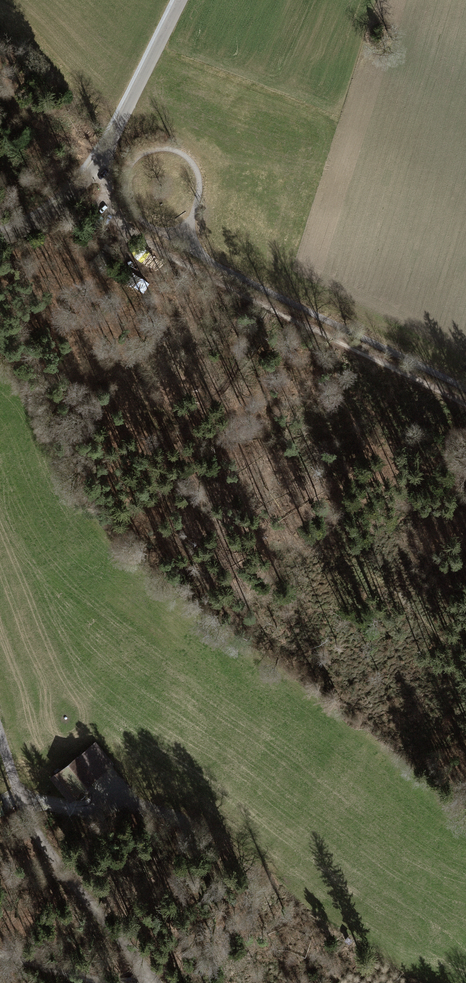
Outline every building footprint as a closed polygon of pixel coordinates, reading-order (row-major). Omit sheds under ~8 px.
[(94,742),(58,775),(76,795),(112,762),(94,742)]
